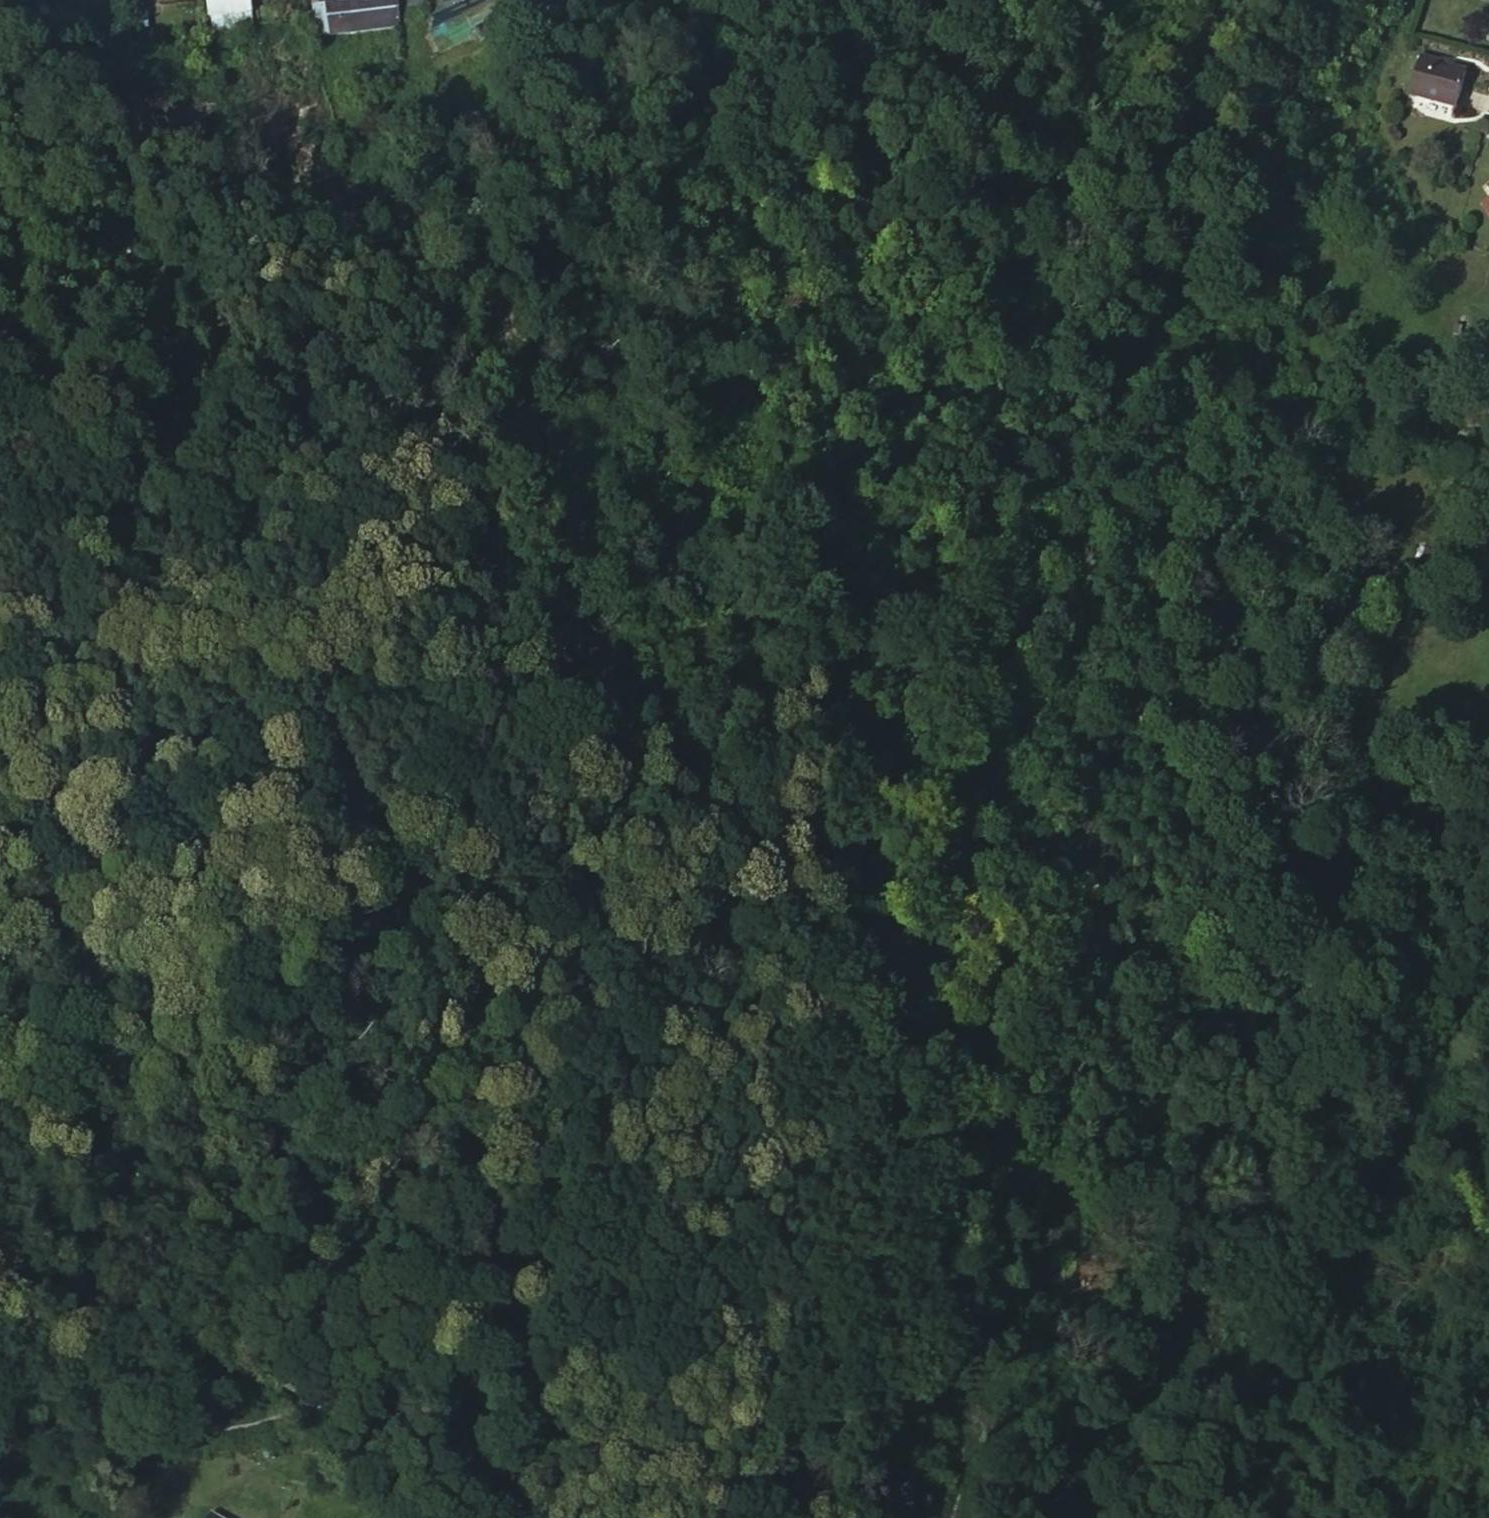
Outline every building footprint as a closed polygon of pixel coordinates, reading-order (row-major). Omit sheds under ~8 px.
[(209,11),(251,7),(250,0),(208,0),(209,11)] [(319,34),(399,25),(396,0),(354,0),(354,1),(333,3),(333,0),(315,0),(314,0),(319,34)] [(1436,67),(1438,62),(1420,57),(1409,94),(1456,108),(1466,75),(1445,69),(1436,67)]
